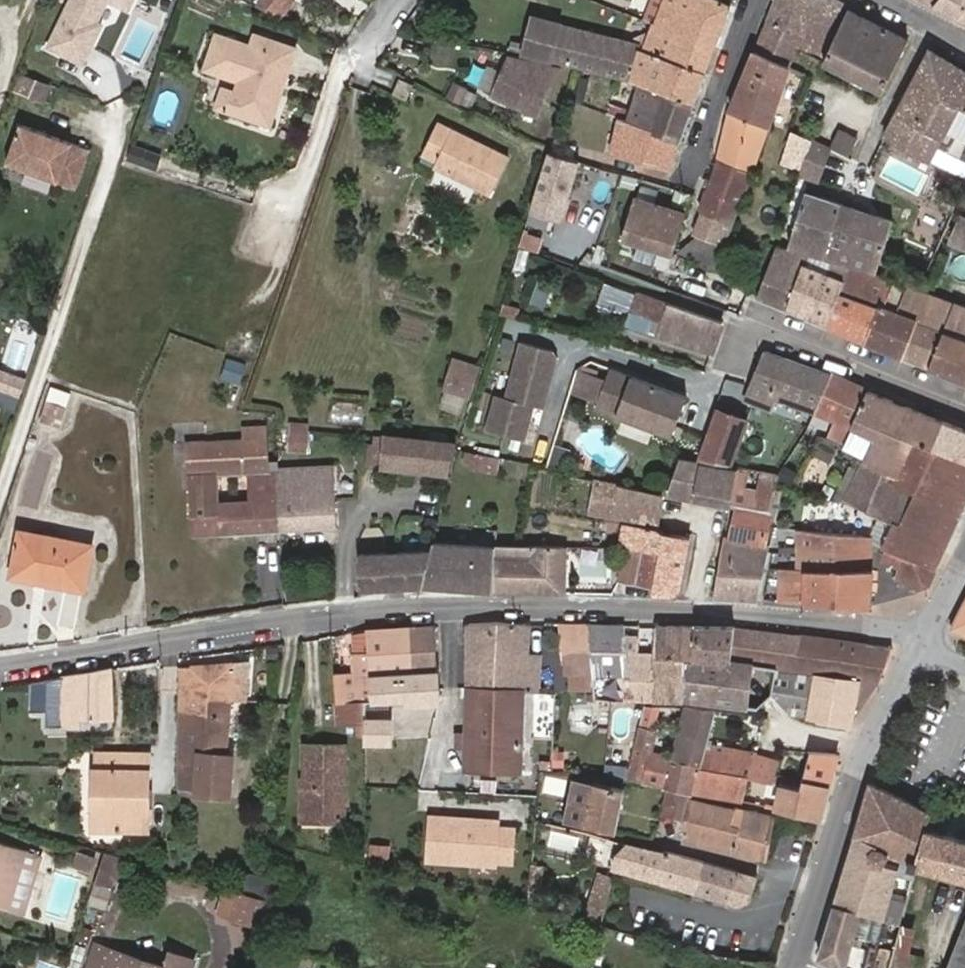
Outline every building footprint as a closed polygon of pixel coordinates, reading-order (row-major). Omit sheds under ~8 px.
[(50,48),(84,64),(92,47),(79,40),(85,27),(97,23),(108,0),(129,10),(134,0),(73,0),(50,48)] [(289,0),(262,0),(259,4),(278,14),(289,0)] [(655,24),(664,0),(651,0),(644,20),(653,23),(655,24)] [(716,47),(730,9),(716,0),(664,0),(655,24),(716,47)] [(770,21),(802,36),(811,22),(832,31),(840,11),(820,1),(815,12),(799,0),(779,0),(770,21)] [(964,21),(964,0),(928,0),(964,21)] [(849,11),(825,64),(884,93),(908,41),(849,11)] [(511,46),(634,78),(641,48),(631,45),(519,16),(511,46)] [(802,36),(770,21),(757,52),(792,68),(799,49),(821,58),(832,31),(811,22),(802,36)] [(92,47),(102,26),(97,23),(85,27),(79,40),(92,47)] [(706,73),(716,47),(655,24),(653,23),(649,36),(644,49),(706,73)] [(644,49),(649,36),(644,35),(632,41),(631,45),(641,48),(644,49)] [(260,38),(255,52),(263,54),(267,41),(260,38)] [(255,52),(219,39),(206,74),(242,86),(238,97),(243,99),(237,118),(271,130),(285,94),(280,92),(285,79),(290,81),(300,54),(267,41),(263,54),(255,52)] [(641,48),(634,78),(641,81),(630,124),(621,121),(610,167),(665,182),(706,73),(644,49),(641,48)] [(928,51),(919,71),(884,140),(930,161),(955,110),(964,114),(964,74),(928,51)] [(792,68),(757,52),(732,112),(769,128),(792,68)] [(560,66),(508,55),(493,99),(540,120),(560,66)] [(397,76),(390,92),(405,100),(414,84),(397,76)] [(45,104),(50,89),(24,78),(18,94),(45,104)] [(290,81),(285,79),(280,92),(285,94),(290,81)] [(455,90),(450,101),(466,109),(471,97),(455,90)] [(238,97),(227,93),(220,111),(237,118),(243,99),(238,97)] [(769,128),(732,112),(720,160),(752,173),(769,128)] [(505,159),(435,125),(420,157),(436,166),(432,172),(487,198),(505,159)] [(8,167),(77,193),(92,153),(22,127),(8,167)] [(848,156),(857,138),(838,129),(829,148),(848,156)] [(803,171),(813,142),(813,140),(793,132),(782,163),(803,171)] [(815,182),(828,149),(813,142),(803,171),(802,176),(815,182)] [(157,173),(161,159),(134,150),(129,164),(157,173)] [(549,154),(532,210),(562,219),(579,163),(549,154)] [(723,246),(752,173),(720,160),(702,208),(705,214),(695,237),(723,246)] [(800,208),(789,247),(877,272),(892,222),(806,194),(804,197),(798,196),(796,206),(800,208)] [(674,258),(686,216),(635,203),(622,244),(674,258)] [(964,215),(955,240),(964,245),(964,215)] [(540,250),(545,235),(526,229),(522,243),(540,250)] [(923,269),(930,245),(911,239),(904,263),(923,269)] [(695,241),(681,253),(715,267),(722,250),(695,241)] [(810,258),(777,249),(760,296),(790,308),(810,258)] [(843,294),(852,271),(810,258),(790,308),(831,325),(843,294)] [(898,306),(905,286),(852,271),(843,294),(881,308),(868,341),(904,356),(921,317),(898,306)] [(612,306),(630,313),(637,293),(619,286),(612,306)] [(923,291),(905,286),(898,306),(921,317),(964,336),(964,307),(923,291)] [(637,293),(630,313),(653,321),(651,330),(711,352),(721,323),(637,293)] [(881,308),(843,294),(831,325),(868,341),(881,308)] [(504,304),(502,314),(518,318),(521,309),(504,304)] [(921,317),(904,356),(964,381),(964,336),(921,317)] [(496,394),(485,428),(524,440),(534,405),(544,409),(559,358),(555,351),(523,341),(505,397),(496,394)] [(829,417),(853,426),(868,390),(835,375),(766,351),(746,400),(771,411),(776,397),(808,409),(829,417)] [(224,356),(220,379),(240,383),(244,360),(224,356)] [(483,367),(454,357),(444,392),(473,399),(483,367)] [(686,387),(607,365),(604,378),(600,393),(598,400),(596,407),(675,429),(686,387)] [(23,399),(30,378),(0,367),(0,391),(23,399)] [(600,393),(604,378),(578,371),(571,392),(598,400),(600,393)] [(853,426),(845,444),(844,448),(864,457),(863,460),(898,476),(916,441),(931,447),(943,420),(868,390),(853,426)] [(332,400),(330,421),(362,424),(365,403),(332,400)] [(48,402),(41,422),(60,428),(66,407),(48,402)] [(702,458),(734,464),(748,421),(719,410),(702,458)] [(964,459),(964,430),(943,420),(931,447),(964,459)] [(279,529),(275,471),(267,471),(265,426),(247,424),(247,434),(213,438),(213,434),(188,436),(192,533),(279,529)] [(247,434),(247,424),(213,427),(213,434),(213,438),(247,434)] [(288,430),(287,453),(307,454),(307,431),(288,430)] [(383,469),(449,475),(456,444),(385,437),(383,469)] [(883,546),(890,549),(895,551),(934,568),(964,502),(964,459),(931,447),(916,441),(898,476),(897,478),(862,462),(844,502),(893,524),(883,546)] [(500,458),(465,451),(464,464),(470,465),(469,470),(498,475),(500,458)] [(682,458),(670,495),(695,500),(702,463),(682,458)] [(702,463),(695,500),(730,507),(738,470),(702,463)] [(835,497),(840,501),(856,468),(849,465),(835,497)] [(334,469),(275,471),(279,529),(337,526),(334,469)] [(724,538),(712,599),(758,602),(769,546),(764,545),(774,492),(778,478),(738,470),(730,507),(735,508),(730,538),(724,538)] [(595,512),(611,515),(617,485),(600,482),(595,512)] [(617,485),(611,515),(656,523),(662,494),(617,485)] [(618,525),(614,547),(655,554),(651,585),(650,596),(672,597),(680,590),(689,539),(665,535),(658,531),(618,525)] [(44,577),(43,583),(83,590),(91,547),(20,532),(14,570),(44,577)] [(840,535),(797,532),(797,542),(837,549),(840,535)] [(781,580),(780,603),(807,604),(807,605),(869,606),(871,570),(867,570),(869,536),(840,535),(837,549),(797,542),(796,569),(787,568),(787,580),(781,580)] [(496,548),(433,543),(431,552),(423,587),(493,593),(496,548)] [(496,548),(493,593),(563,594),(564,547),(496,545),(496,548)] [(257,602),(279,603),(283,548),(261,546),(257,602)] [(655,554),(614,547),(610,567),(620,569),(618,579),(651,585),(655,554)] [(893,578),(920,589),(925,588),(934,568),(895,551),(890,549),(885,558),(890,560),(888,564),(898,568),(893,578)] [(431,552),(357,555),(359,592),(423,587),(431,552)] [(12,577),(43,583),(44,577),(14,570),(12,577)] [(950,629),(964,635),(964,598),(950,629)] [(469,624),(468,687),(521,689),(526,624),(469,624)] [(378,629),(364,631),(365,654),(353,655),(355,677),(356,691),(370,691),(370,674),(437,670),(434,625),(378,629)] [(563,661),(588,659),(586,625),(560,625),(563,661)] [(626,698),(681,701),(686,659),(728,664),(733,627),(733,626),(654,626),(652,654),(651,670),(626,670),(624,654),(621,625),(586,625),(588,659),(590,677),(625,675),(626,698)] [(773,692),(771,695),(787,715),(802,717),(809,674),(794,673),(799,636),(733,627),(728,664),(776,670),(773,692)] [(857,680),(877,683),(879,680),(889,648),(861,644),(799,636),(794,673),(809,674),(814,675),(857,680)] [(652,654),(624,654),(626,670),(651,670),(652,654)] [(686,659),(681,701),(754,710),(771,695),(773,692),(776,670),(728,664),(686,659)] [(177,669),(177,700),(231,700),(234,665),(177,669)] [(112,669),(27,682),(27,712),(45,711),(46,725),(78,725),(79,718),(112,717),(112,669)] [(370,691),(371,701),(390,701),(403,701),(403,705),(440,702),(437,670),(370,674),(370,691)] [(857,680),(814,675),(807,718),(849,726),(857,680)] [(355,677),(333,679),(334,703),(365,702),(371,701),(370,691),(356,691),(355,677)] [(520,771),(521,695),(521,689),(468,687),(466,770),(520,771)] [(177,700),(178,768),(215,769),(217,751),(226,751),(231,700),(177,700)] [(371,701),(365,702),(364,743),(388,743),(390,701),(371,701)] [(669,757),(669,759),(697,765),(691,791),(741,801),(748,777),(776,782),(781,760),(754,755),(754,757),(703,748),(705,741),(714,710),(683,707),(669,757)] [(752,723),(762,725),(764,716),(754,714),(752,723)] [(640,722),(627,774),(643,777),(649,751),(655,727),(640,722)] [(754,757),(754,755),(755,750),(705,741),(703,748),(754,757)] [(303,814),(343,814),(343,744),(303,745),(303,814)] [(226,751),(217,751),(215,769),(178,768),(178,788),(199,788),(199,796),(228,796),(227,771),(233,771),(233,752),(226,751)] [(669,757),(649,751),(643,777),(642,782),(661,787),(669,759),(669,757)] [(774,807),(820,816),(835,755),(809,752),(798,787),(780,783),(774,807)] [(101,792),(100,828),(146,829),(147,754),(95,753),(95,766),(92,766),(92,791),(101,792)] [(669,759),(661,787),(665,787),(661,812),(678,816),(685,818),(689,800),(691,791),(697,765),(669,759)] [(592,786),(595,781),(570,776),(562,819),(576,822),(579,799),(567,797),(571,782),(592,786)] [(576,822),(613,829),(622,786),(595,781),(592,786),(571,782),(567,797),(579,799),(576,822)] [(887,854),(908,861),(930,810),(871,783),(854,836),(874,843),(869,858),(885,863),(887,854)] [(91,829),(100,828),(101,792),(92,791),(91,829)] [(682,833),(681,840),(732,853),(731,809),(689,800),(685,818),(682,833)] [(731,809),(732,853),(762,860),(770,817),(731,809)] [(964,879),(964,838),(932,830),(936,813),(930,810),(908,861),(909,861),(907,866),(916,867),(916,866),(964,879)] [(343,822),(343,814),(303,814),(302,822),(343,822)] [(494,818),(430,814),(427,856),(491,862),(491,858),(508,859),(510,827),(493,826),(494,818)] [(678,816),(675,832),(682,833),(685,818),(678,816)] [(906,898),(912,875),(913,872),(885,863),(869,858),(874,843),(854,836),(834,901),(900,920),(906,898)] [(370,842),(368,863),(388,865),(390,844),(370,842)] [(618,852),(613,869),(618,870),(728,900),(738,869),(665,848),(663,852),(626,843),(618,852)] [(9,912),(25,853),(0,846),(0,910),(9,912)] [(113,888),(122,858),(104,853),(95,882),(113,888)] [(529,864),(528,890),(541,891),(542,864),(529,864)] [(584,919),(600,923),(606,901),(613,879),(597,875),(584,919)] [(900,920),(899,924),(925,931),(938,883),(912,875),(906,898),(900,920)] [(188,904),(194,885),(165,876),(159,895),(188,904)] [(231,917),(258,925),(266,900),(239,892),(231,917)] [(892,948),(899,924),(900,920),(834,901),(818,955),(846,967),(853,942),(855,936),(869,940),(867,946),(862,967),(887,967),(892,948)] [(571,911),(569,919),(577,921),(579,913),(571,911)] [(949,967),(964,967),(964,928),(949,967)] [(853,942),(867,946),(869,940),(855,936),(853,942)] [(919,958),(892,948),(887,967),(916,967),(919,958)] [(194,960),(167,951),(162,965),(107,949),(101,967),(192,967),(194,960)]
